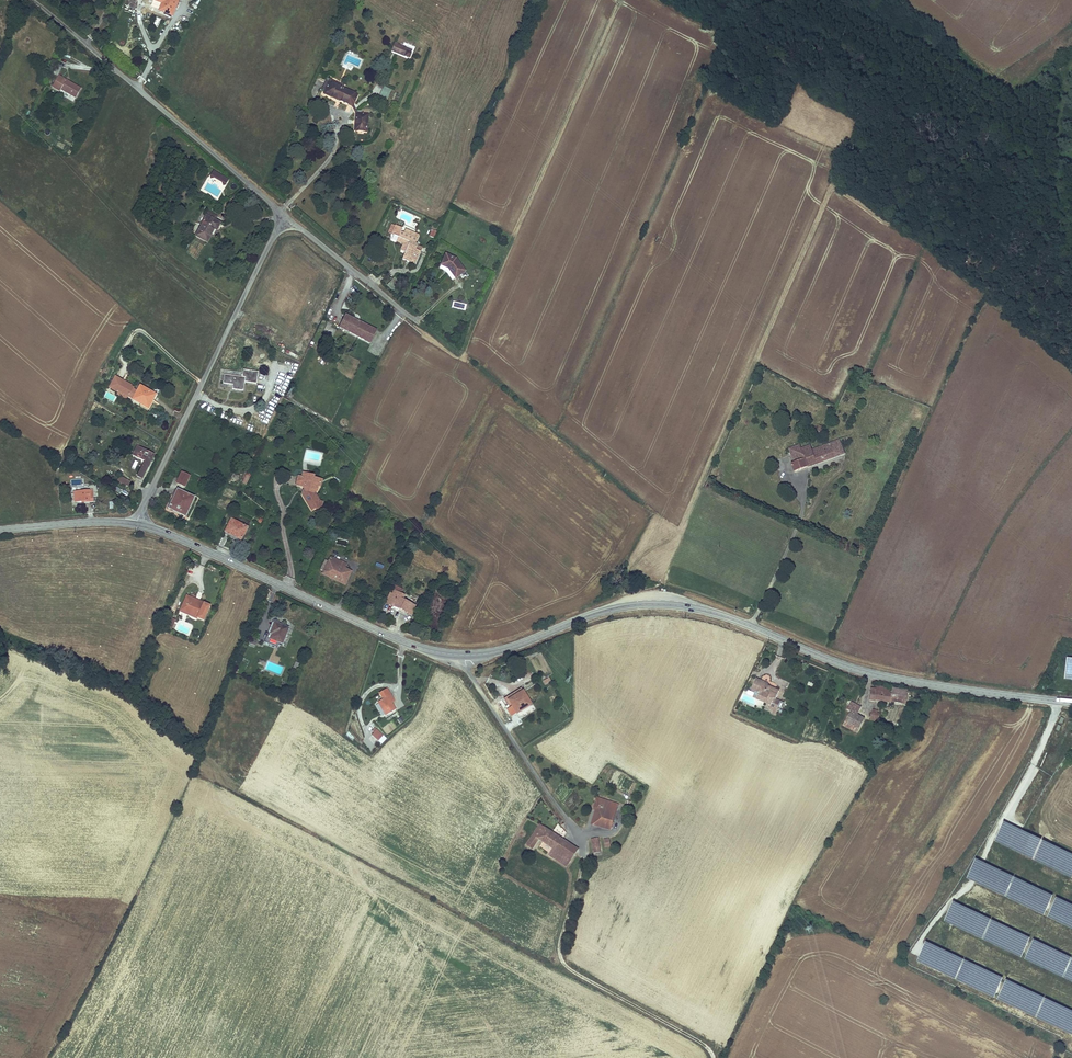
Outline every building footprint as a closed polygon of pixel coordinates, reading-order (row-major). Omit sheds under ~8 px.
[(161,2),(160,5),(158,11),(169,15),(172,6),(176,8),(179,0),(156,0),(161,2)] [(394,42),(391,51),(409,57),(412,49),(394,42)] [(57,75),(51,72),(48,78),(54,81),(57,75)] [(82,88),(59,75),(52,87),(60,92),(61,90),(75,99),(82,88)] [(324,91),(326,92),(329,86),(343,92),(344,88),(328,81),(324,91)] [(326,92),(325,96),(353,108),(357,98),(343,92),(329,86),(326,92)] [(387,99),(391,89),(384,86),(380,96),(387,99)] [(366,135),(368,116),(355,115),(354,134),(366,135)] [(208,180),(225,188),(229,178),(212,171),(208,180)] [(208,211),(196,235),(207,241),(213,229),(217,231),(222,222),(215,219),(217,215),(208,211)] [(418,236),(409,232),(407,235),(400,232),(402,228),(395,225),(392,232),(395,233),(395,235),(397,236),(395,241),(401,243),(399,249),(404,251),(403,254),(410,256),(408,261),(415,263),(420,251),(416,250),(418,245),(415,244),(418,236)] [(395,233),(392,232),(389,240),(395,242),(395,241),(397,236),(395,235),(395,233)] [(464,271),(455,258),(446,253),(439,268),(446,272),(452,280),(464,271)] [(377,330),(346,315),(339,328),(371,343),(377,330)] [(242,378),(225,375),(223,384),(233,385),(233,389),(243,391),(244,382),(257,384),(258,372),(243,371),(242,378)] [(127,398),(131,400),(137,388),(115,376),(108,389),(125,399),(127,398)] [(156,395),(141,387),(133,401),(148,409),(156,395)] [(793,470),(844,453),(840,441),(815,449),(813,449),(811,444),(801,447),(790,451),(793,461),(790,462),(793,470)] [(142,480),(154,456),(136,447),(132,456),(141,461),(144,463),(137,478),(142,480)] [(246,485),(252,473),(246,471),(241,482),(246,485)] [(190,477),(181,472),(175,483),(185,488),(190,477)] [(295,486),(302,488),(303,491),(302,492),(301,494),(301,495),(311,512),(315,510),(317,511),(322,508),(324,502),(320,502),(315,494),(317,492),(319,488),(321,488),(323,481),(314,479),(315,477),(302,473),(300,477),(297,476),(295,486)] [(128,487),(131,482),(120,477),(117,482),(128,487)] [(97,502),(96,493),(93,493),(93,490),(74,491),(74,503),(97,502)] [(194,498),(176,490),(167,510),(185,518),(194,498)] [(248,528),(230,519),(224,533),(241,541),(248,528)] [(330,557),(328,561),(345,568),(347,564),(330,557)] [(345,568),(328,561),(328,562),(323,572),(322,575),(346,586),(349,579),(344,577),(346,573),(343,572),(345,568)] [(344,577),(349,579),(352,572),(345,568),(343,572),(346,573),(344,577)] [(389,605),(397,588),(394,586),(386,603),(389,605)] [(412,616),(416,607),(403,601),(405,597),(402,595),(404,591),(397,588),(389,605),(392,606),(391,608),(397,611),(398,609),(412,616)] [(196,619),(201,606),(192,602),(194,598),(186,595),(181,608),(189,612),(187,616),(196,619)] [(201,606),(196,619),(204,622),(211,606),(203,602),(201,606)] [(165,628),(172,631),(176,621),(169,618),(165,628)] [(283,645),(289,629),(274,623),(269,635),(271,636),(269,640),(283,645)] [(755,692),(760,680),(756,678),(751,691),(755,692)] [(759,694),(764,681),(760,680),(755,692),(759,694)] [(757,699),(770,705),(773,698),(776,699),(780,690),(768,685),(769,683),(764,681),(759,694),(757,699)] [(909,690),(877,685),(877,688),(871,687),(869,700),(876,701),(876,700),(891,703),(891,702),(907,704),(909,690)] [(382,699),(377,702),(385,716),(396,709),(392,703),(395,701),(387,688),(378,693),(382,699)] [(511,697),(513,700),(525,692),(523,689),(511,697)] [(506,709),(511,717),(516,713),(516,714),(532,704),(525,692),(513,700),(511,697),(507,699),(511,706),(506,709)] [(781,701),(776,699),(773,698),(770,705),(769,709),(772,711),(771,713),(775,715),(781,701)] [(865,718),(858,714),(862,707),(851,701),(847,709),(851,711),(843,726),(857,733),(865,718)] [(878,710),(873,709),(870,720),(876,721),(877,719),(879,719),(880,714),(877,713),(878,710)] [(387,739),(376,729),(373,733),(371,735),(381,745),(387,739)] [(611,831),(619,804),(596,797),(593,810),(595,810),(590,824),(611,831)] [(563,839),(540,823),(530,839),(537,843),(539,840),(543,843),(552,849),(555,851),(563,839)] [(560,827),(556,831),(563,836),(566,832),(560,827)] [(600,847),(598,837),(591,839),(592,848),(600,847)] [(533,850),(537,843),(530,839),(526,845),(533,850)] [(579,849),(563,839),(555,851),(552,849),(549,854),(548,855),(567,868),(579,849)] [(549,854),(552,849),(543,843),(539,848),(549,854)] [(552,902),(558,890),(544,883),(538,895),(552,902)]
